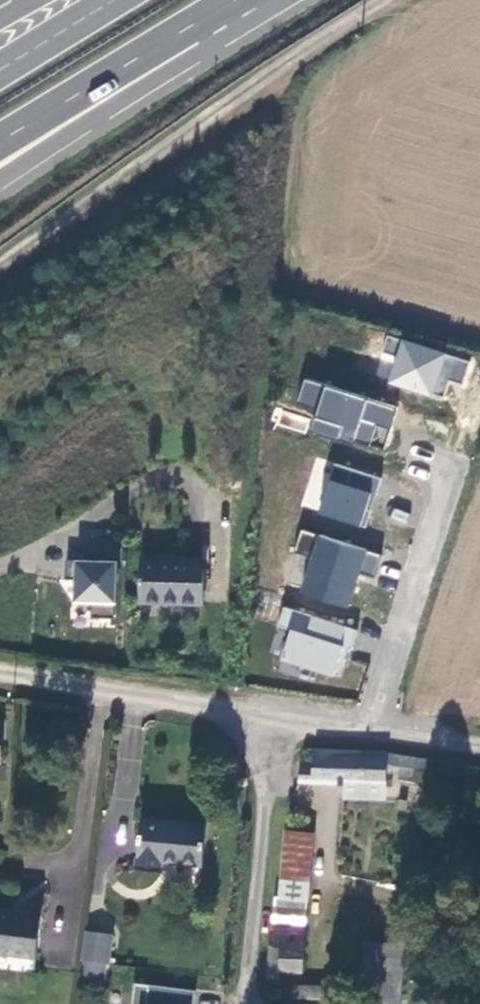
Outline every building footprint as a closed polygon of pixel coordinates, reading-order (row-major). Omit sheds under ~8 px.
[(471,362),(388,335),(382,352),(399,358),(392,381),(444,398),(450,381),(463,385),(471,362)] [(318,410),(311,430),(355,444),(356,441),(385,450),(398,408),(305,378),(297,403),(318,410)] [(335,463),(319,513),(366,528),(382,478),(335,463)] [(313,559),(302,592),(349,607),(359,573),(375,578),(383,555),(302,529),(294,553),(313,559)] [(205,559),(187,558),(143,556),(141,598),(203,602),(205,559)] [(116,562),(75,561),(74,603),(116,605),(116,562)] [(292,631),(283,658),(340,676),(349,649),(352,650),(358,631),(284,607),(278,626),(292,631)] [(276,628),(270,653),(280,656),(286,631),(276,628)] [(382,768),(382,757),(311,751),(311,765),(300,765),(298,783),(341,786),(378,789),(382,789),(382,768)] [(382,768),(408,773),(418,774),(420,764),(382,757),(382,768)] [(375,804),(378,789),(341,786),(338,800),(375,804)] [(206,819),(144,813),(139,862),(161,864),(162,854),(203,859),(206,819)] [(308,899),(311,834),(285,832),(282,897),(308,899)] [(0,912),(0,953),(36,957),(41,906),(31,904),(30,913),(0,912)] [(302,930),(269,928),(268,949),(280,947),(280,968),(301,969),(302,930)] [(111,963),(115,933),(85,930),(81,960),(85,960),(108,963),(111,963)] [(357,971),(372,972),(382,973),(383,941),(358,940),(357,971)] [(105,982),(108,963),(85,960),(83,979),(105,982)] [(136,982),(133,1003),(196,1003),(198,990),(136,982)] [(295,996),(319,1000),(321,987),(297,983),(295,996)]
